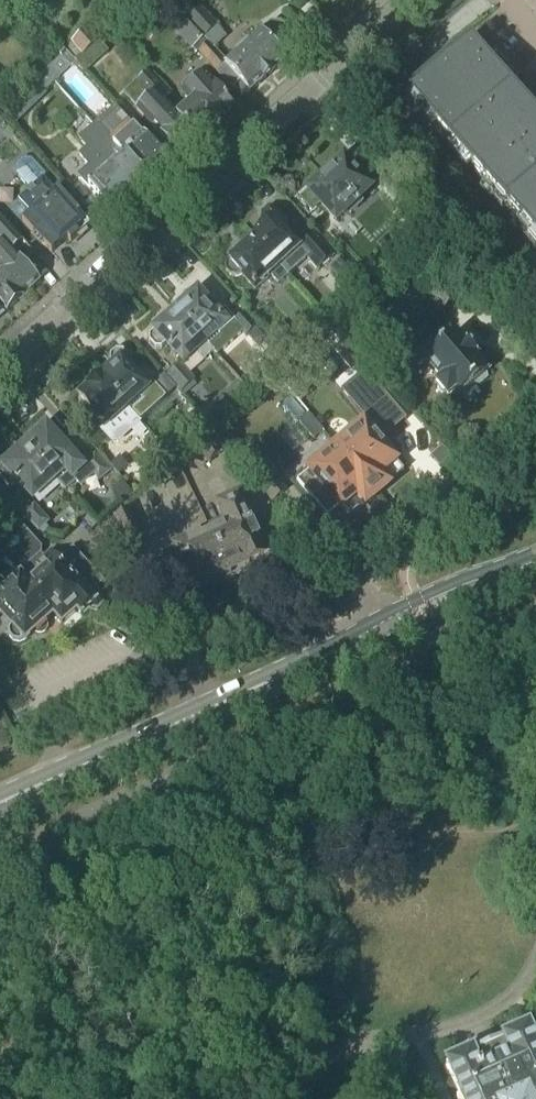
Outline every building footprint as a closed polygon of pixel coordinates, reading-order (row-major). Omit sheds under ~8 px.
[(203,41),(218,27),(199,7),(185,21),(203,41)] [(226,66),(241,83),(250,94),(286,62),(278,53),(288,44),(289,32),(282,26),(272,26),(261,36),(260,35),(227,64),(226,66)] [(83,56),(98,42),(87,30),(71,44),(83,56)] [(524,104),(472,41),(409,94),(535,247),(535,118),(524,104)] [(98,42),(83,56),(93,67),(108,53),(98,42)] [(218,73),(226,66),(227,64),(210,45),(200,54),(218,73)] [(62,57),(71,68),(76,64),(64,51),(60,55),(62,57)] [(233,90),(241,83),(226,66),(218,73),(233,90)] [(54,84),(60,78),(51,68),(44,73),(54,84)] [(44,94),(54,84),(44,73),(34,83),(44,94)] [(180,157),(199,140),(178,116),(166,102),(169,99),(168,97),(169,96),(149,74),(124,96),(137,110),(180,157)] [(178,116),(199,140),(235,107),(214,84),(214,85),(205,75),(197,75),(183,87),(183,95),(191,105),(178,116)] [(32,109),(20,97),(3,113),(15,125),(32,109)] [(95,125),(149,184),(169,166),(144,138),(143,138),(115,108),(95,125)] [(113,217),(149,184),(95,125),(79,140),(87,149),(79,156),(89,168),(78,177),(113,217)] [(350,214),(362,203),(359,200),(370,189),(344,160),(309,193),(301,201),(312,212),(320,205),(336,221),(347,210),(350,214)] [(30,192),(18,202),(30,215),(22,223),(38,241),(52,256),(68,241),(71,244),(79,236),(90,226),(58,190),(55,193),(54,193),(43,180),(46,177),(31,161),(22,161),(16,167),(16,175),(30,192)] [(403,190),(382,163),(372,171),(393,198),(403,190)] [(301,249),(285,232),(290,227),(276,211),(269,209),(262,216),(262,223),(266,227),(253,239),(279,269),(288,278),(310,258),(317,265),(328,255),(312,238),(301,249)] [(1,217),(0,216),(0,269),(24,297),(40,282),(36,278),(37,276),(35,274),(34,275),(28,268),(28,266),(24,261),(21,261),(19,258),(18,258),(12,251),(23,242),(1,217)] [(288,278),(279,269),(253,239),(229,261),(225,271),(231,278),(242,277),(255,291),(270,277),(278,287),(288,278)] [(340,260),(334,266),(342,276),(349,270),(340,260)] [(6,313),(24,297),(0,269),(0,306),(6,313)] [(426,292),(442,311),(455,301),(438,281),(426,292)] [(199,295),(198,293),(177,311),(206,343),(215,354),(218,357),(243,334),(234,324),(235,323),(225,312),(219,317),(207,304),(209,293),(199,295)] [(206,343),(177,311),(149,336),(149,342),(155,349),(161,349),(167,344),(184,363),(196,352),(205,362),(214,354),(215,354),(206,343)] [(247,338),(257,329),(244,315),(235,323),(234,324),(243,334),(247,338)] [(285,353),(298,340),(283,323),(269,336),(285,353)] [(450,340),(443,332),(410,361),(417,370),(426,363),(442,382),(436,386),(437,393),(441,397),(447,399),(453,394),(457,400),(488,374),(476,361),(478,359),(467,346),(465,347),(455,336),(450,340)] [(101,378),(128,409),(148,391),(127,366),(128,359),(122,353),(116,353),(111,357),(111,366),(112,368),(101,378)] [(181,394),(195,382),(180,366),(167,378),(181,394)] [(168,402),(178,393),(161,374),(151,383),(168,402)] [(141,423),(128,409),(101,378),(79,398),(75,403),(76,410),(80,415),(88,416),(94,414),(105,426),(99,432),(110,444),(117,445),(141,423)] [(220,398),(200,415),(209,426),(229,409),(220,398)] [(298,424),(304,431),(313,423),(308,416),(298,424)] [(82,470),(81,469),(63,449),(71,441),(54,422),(40,436),(38,433),(24,446),(55,480),(65,470),(72,478),(82,470)] [(312,441),(322,433),(314,423),(313,423),(304,431),(312,441)] [(336,448),(376,495),(402,472),(362,426),(336,448)] [(222,454),(205,436),(192,447),(209,465),(222,454)] [(55,480),(24,446),(2,466),(4,468),(0,472),(0,479),(9,489),(17,482),(33,499),(55,480)] [(350,518),(376,495),(336,448),(309,472),(310,472),(297,484),(327,519),(340,507),(350,518)] [(81,469),(82,470),(96,486),(113,471),(98,454),(81,469)] [(273,504),(288,492),(257,456),(243,469),(273,504)] [(110,467),(112,470),(119,477),(126,470),(118,460),(110,467)] [(210,532),(231,578),(250,569),(248,565),(260,559),(262,564),(278,556),(269,534),(257,539),(250,526),(249,526),(236,498),(218,507),(225,523),(213,528),(214,530),(210,532)] [(38,532),(48,523),(34,506),(24,515),(38,532)] [(124,539),(138,533),(128,511),(114,517),(124,539)] [(54,614),(62,623),(77,610),(83,616),(92,607),(97,609),(103,605),(102,600),(99,596),(99,591),(106,584),(74,550),(60,562),(50,552),(43,558),(41,555),(42,554),(42,547),(15,519),(8,518),(2,523),(2,530),(0,530),(0,555),(54,614)] [(231,578),(210,532),(199,537),(197,532),(184,538),(186,543),(163,554),(182,596),(210,583),(212,587),(231,578)] [(54,614),(0,555),(0,591),(1,592),(0,593),(0,608),(1,609),(0,610),(0,621),(4,617),(12,625),(10,627),(10,634),(15,639),(21,640),(27,637),(35,630),(37,633),(43,633),(47,631),(49,627),(50,621),(48,619),(54,614)] [(531,1032),(530,1029),(528,1030),(514,1036),(500,1042),(501,1045),(476,1057),(475,1054),(445,1068),(458,1098),(535,1098),(535,1029),(531,1032)]
